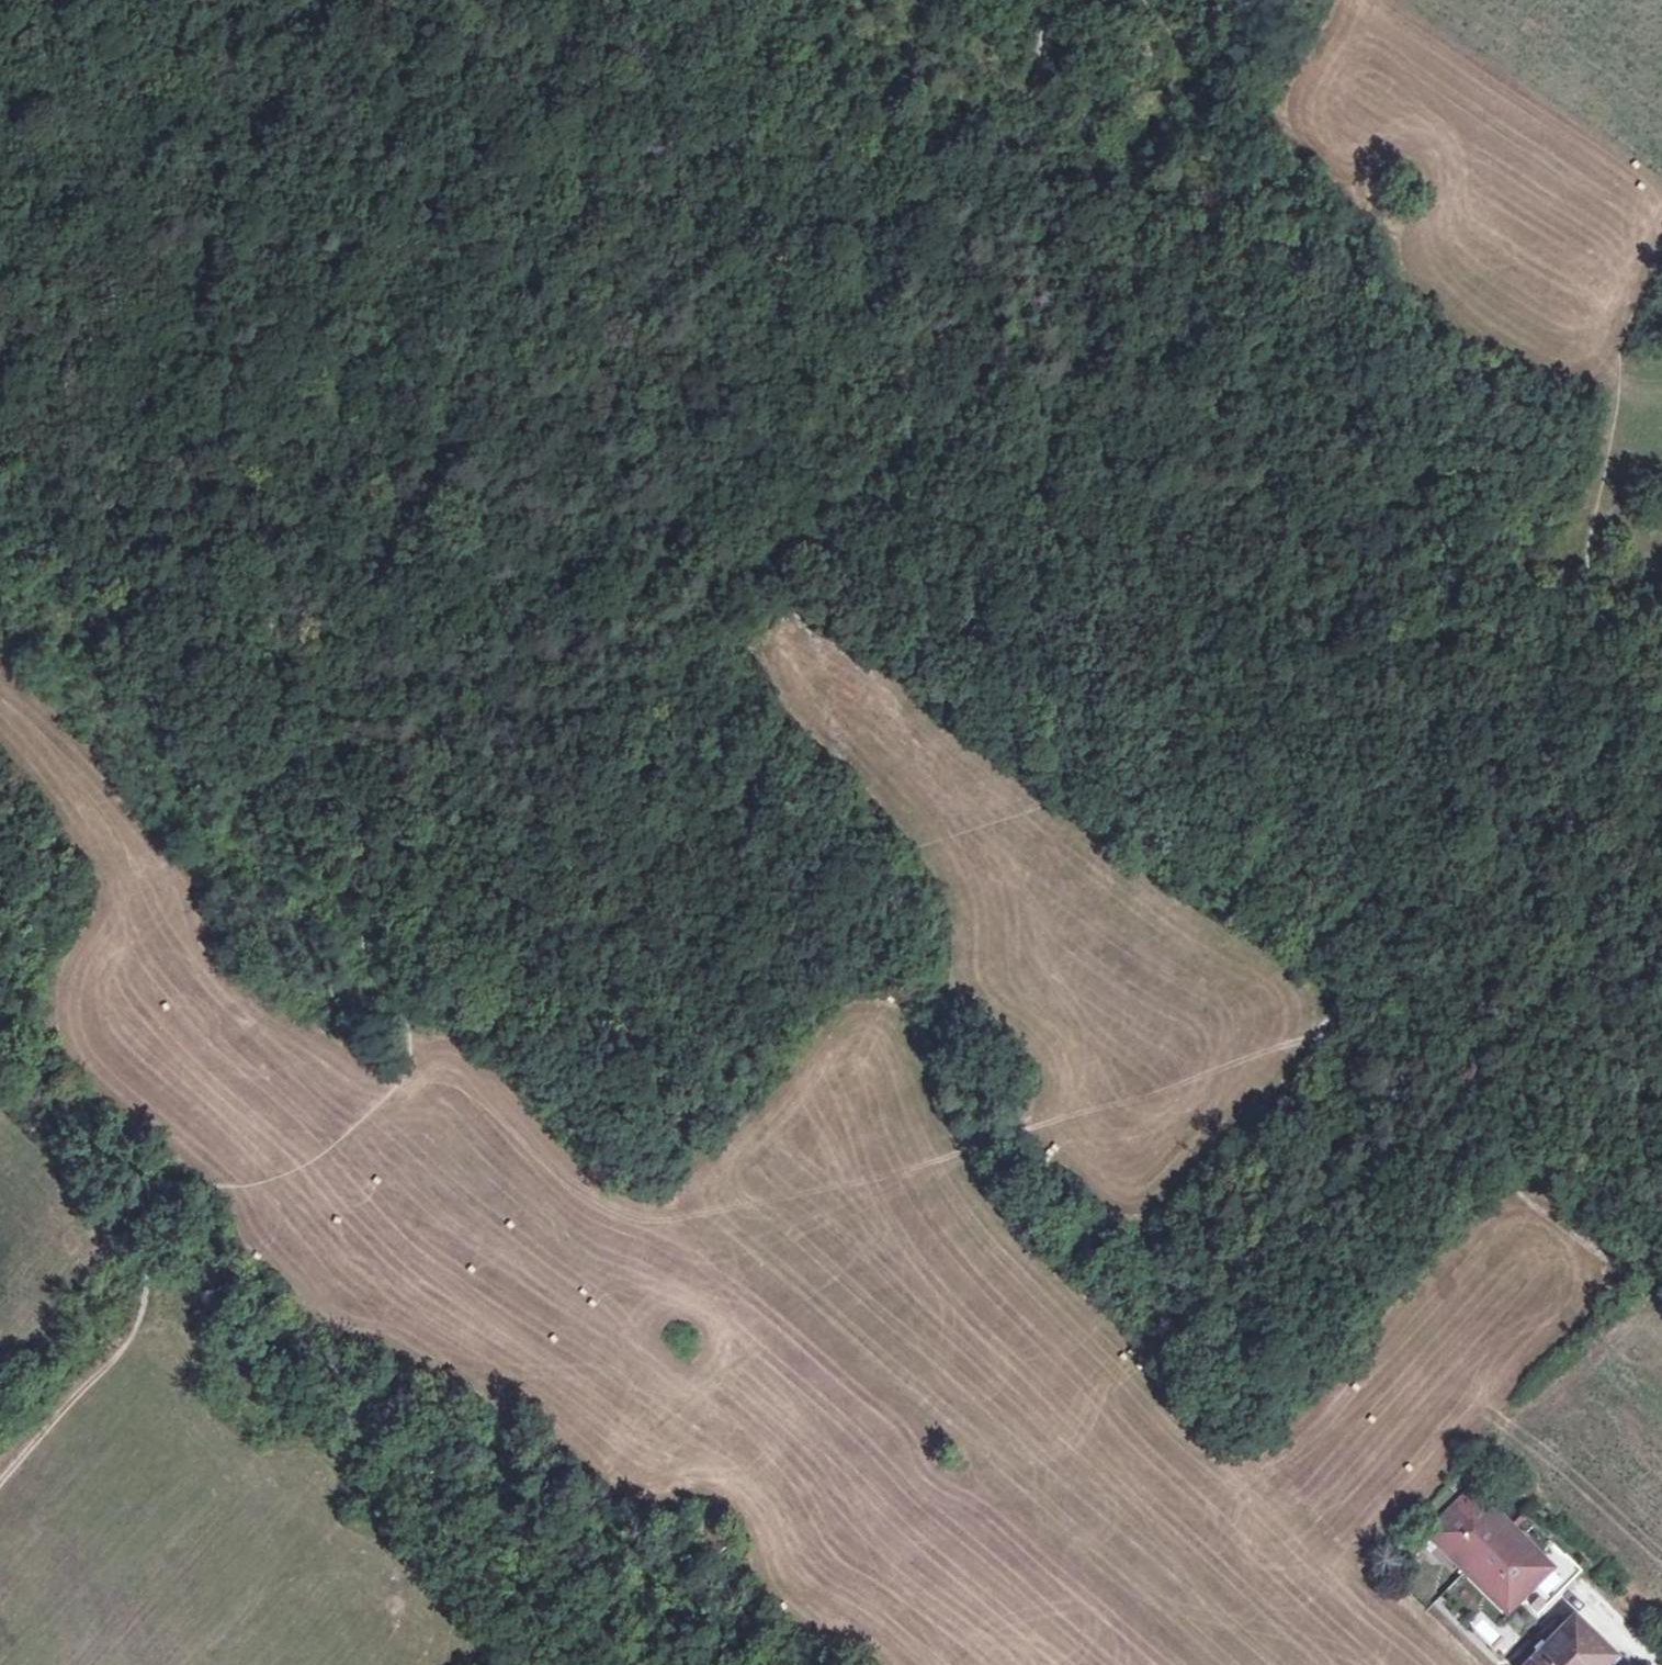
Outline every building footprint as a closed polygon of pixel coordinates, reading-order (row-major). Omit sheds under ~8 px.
[(1570,1579),(1479,1491),(1476,1488),(1430,1534),(1508,1612),(1523,1596),(1538,1611),(1570,1579)] [(1531,1664),(1605,1664),(1613,1656),(1576,1620),(1531,1664)]
